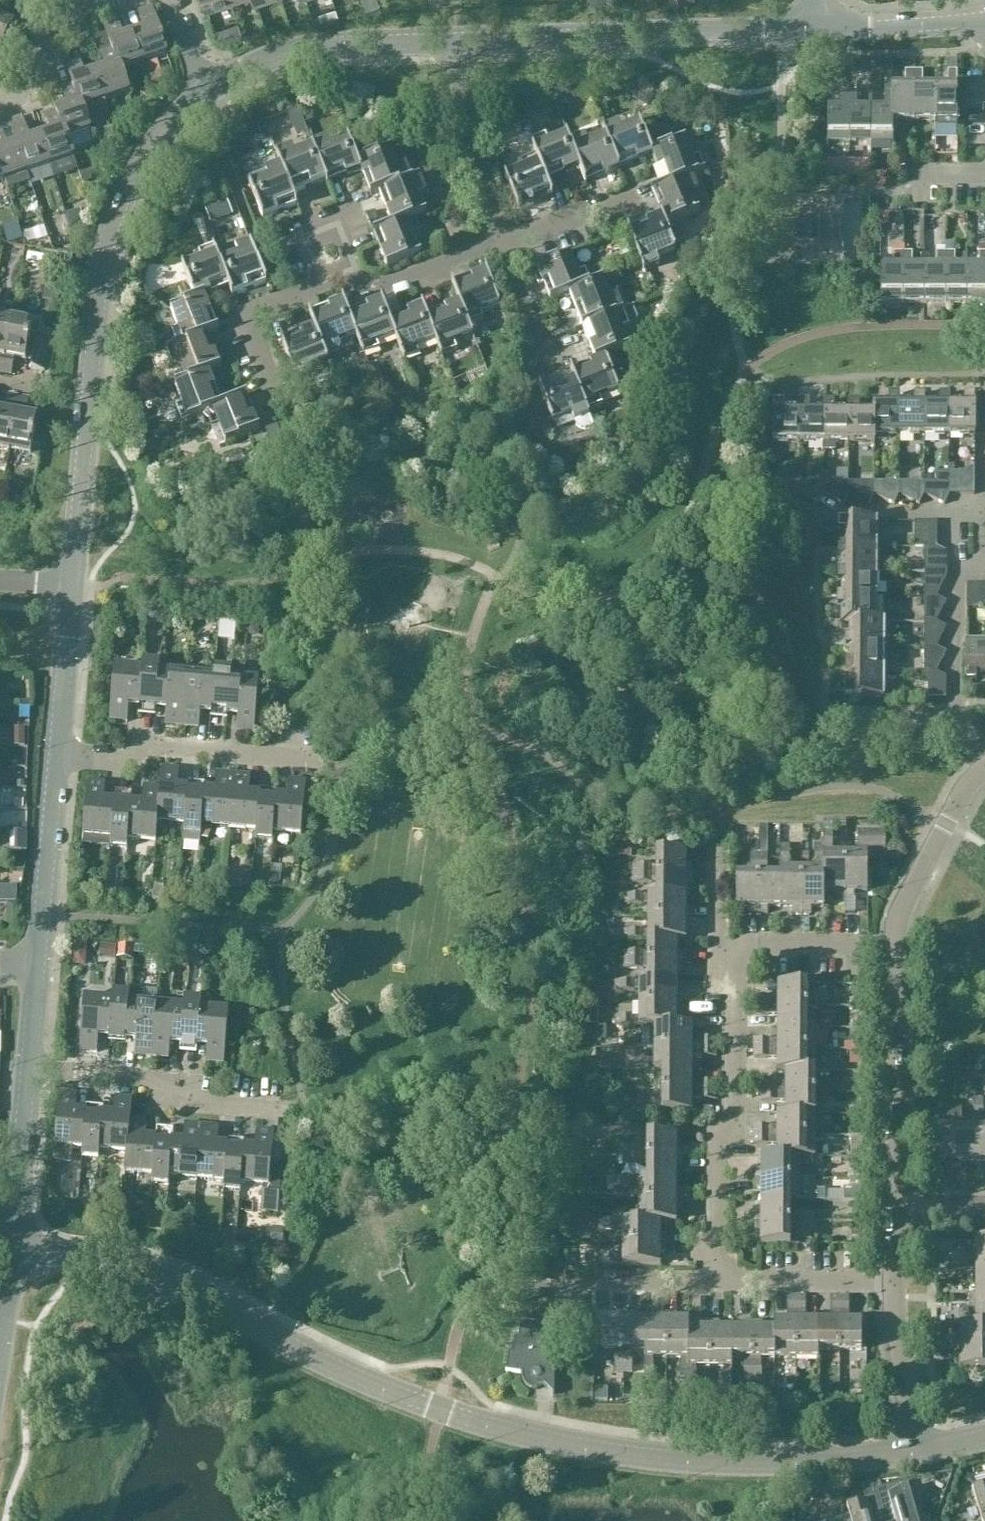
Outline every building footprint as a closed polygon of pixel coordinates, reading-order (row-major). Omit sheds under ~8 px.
[(145,31),(134,34),(144,63),(167,55),(152,8),(139,13),(145,31)] [(0,18),(0,54),(14,25),(0,18)] [(121,71),(122,71),(144,63),(134,34),(123,38),(117,20),(104,24),(108,35),(109,35),(121,71)] [(130,94),(122,71),(121,71),(109,35),(108,35),(97,39),(107,69),(96,73),(105,102),(130,94)] [(65,62),(73,85),(74,85),(82,109),(83,109),(105,102),(96,73),(84,76),(78,58),(65,62)] [(894,121),(915,121),(914,71),(906,71),(906,86),(892,86),(892,93),(893,93),(893,121),(894,121)] [(923,71),(914,71),(915,121),(936,121),(936,86),(923,86),(923,71)] [(949,86),(936,86),(936,121),(958,121),(958,71),(949,71),(949,86)] [(68,107),(58,111),(67,140),(68,140),(91,132),(83,109),(82,109),(74,85),(73,85),(62,89),(68,107)] [(828,142),(850,142),(850,93),(842,93),(842,107),(828,107),(828,142)] [(858,93),(850,93),(850,142),(872,142),(871,107),(858,107),(858,93)] [(885,107),(871,107),(872,142),(894,142),(894,121),(893,121),(893,93),(892,93),(885,93),(885,107)] [(298,122),(308,119),(302,100),(292,103),(298,122)] [(41,137),(51,166),(74,158),(68,140),(67,140),(58,111),(46,115),(52,133),(41,137)] [(28,173),(51,166),(41,137),(30,140),(24,122),(11,127),(17,145),(18,144),(28,173)] [(620,171),(653,158),(652,154),(653,154),(641,123),(622,130),(619,124),(603,130),(606,137),(620,171)] [(528,126),(518,129),(522,140),(532,136),(528,126)] [(28,173),(18,144),(17,145),(7,148),(1,130),(0,130),(0,166),(5,181),(8,191),(31,183),(28,173)] [(547,182),(548,182),(580,169),(581,169),(571,143),(568,135),(549,142),(546,135),(531,141),(536,156),(537,156),(547,182)] [(586,137),(571,143),(581,169),(580,169),(586,184),(620,171),(606,137),(588,144),(586,137)] [(328,186),(362,173),(358,163),(359,163),(349,138),(330,146),(328,139),(312,145),(313,148),(313,147),(327,181),(326,182),(328,186)] [(653,158),(665,188),(694,177),(707,172),(700,156),(694,159),(686,140),(653,154),(652,154),(653,158)] [(277,154),(281,165),(282,165),(294,195),(294,194),(326,182),(327,181),(313,147),(313,148),(295,155),(293,148),(277,154)] [(371,198),(380,194),(412,181),(412,180),(406,166),(400,168),(392,150),(359,163),(358,163),(362,173),(371,198)] [(554,197),(548,182),(547,182),(537,156),(536,156),(522,162),(524,169),(506,176),(519,211),(554,197)] [(298,206),(294,194),(294,195),(282,165),(281,165),(266,171),(269,178),(250,185),(264,219),(298,206)] [(380,194),(393,227),(416,219),(428,214),(420,196),(427,193),(421,177),(412,180),(412,181),(380,194)] [(652,193),(662,217),(666,227),(667,227),(700,213),(693,195),(700,192),(694,177),(665,188),(652,193)] [(844,199),(792,199),(792,221),(792,245),(792,266),(844,267),(844,199)] [(227,203),(204,212),(209,225),(231,216),(227,203)] [(676,251),(667,227),(666,227),(662,217),(628,230),(645,271),(660,265),(658,258),(676,251)] [(422,234),(416,219),(393,227),(374,234),(388,269),(422,255),(415,236),(422,234)] [(239,255),(221,262),(230,288),(233,297),(268,283),(252,242),(236,248),(239,255)] [(206,297),(230,288),(221,262),(215,246),(199,253),(202,259),(183,267),(197,300),(206,297)] [(882,304),(904,304),(904,253),(895,253),(894,267),(881,267),(882,304)] [(904,253),(904,304),(925,304),(925,267),(913,267),(913,253),(904,253)] [(937,267),(925,267),(925,304),(946,304),(946,253),(937,253),(937,267)] [(946,253),(946,304),(967,304),(968,267),(955,267),(955,253),(946,253)] [(968,267),(967,304),(984,304),(984,253),(980,253),(980,267),(968,267)] [(551,303),(570,295),(592,287),(587,272),(580,275),(572,254),(537,268),(551,303)] [(150,279),(167,279),(167,255),(151,255),(150,279)] [(453,284),(460,303),(469,325),(484,319),(482,312),(500,305),(487,270),(453,284)] [(583,328),(624,312),(619,298),(612,301),(604,282),(592,287),(570,295),(583,328)] [(172,331),(178,346),(178,347),(208,335),(220,331),(206,297),(197,300),(172,310),(179,329),(172,331)] [(383,300),(349,314),(357,335),(364,355),(380,349),(377,342),(395,335),(396,335),(390,319),(383,300)] [(339,342),(357,335),(349,314),(344,301),(310,314),(315,327),(326,355),(327,355),(342,349),(339,342)] [(460,303),(427,316),(436,341),(442,357),(458,351),(455,344),(474,337),(469,325),(460,303)] [(424,306),(390,319),(396,335),(395,335),(405,361),(421,355),(418,348),(436,341),(427,316),(424,306)] [(630,327),(624,312),(583,328),(596,361),(606,358),(631,348),(623,330),(630,327)] [(1,375),(12,318),(0,316),(0,375),(1,375)] [(34,322),(12,318),(1,375),(12,377),(15,360),(33,363),(32,369),(45,372),(50,343),(37,341),(36,345),(30,343),(34,322)] [(329,361),(327,355),(326,355),(315,327),(281,340),(297,382),(313,376),(310,369),(329,361)] [(178,347),(178,346),(167,350),(173,366),(180,364),(187,381),(187,382),(210,373),(222,369),(208,335),(178,347)] [(620,392),(606,358),(596,361),(571,371),(573,375),(588,412),(589,412),(603,406),(601,399),(620,392)] [(223,406),(210,373),(187,382),(187,381),(176,386),(183,404),(176,407),(182,423),(207,414),(206,413),(223,406)] [(590,416),(589,412),(588,412),(573,375),(539,389),(553,423),(572,416),(575,422),(590,416)] [(20,396),(9,394),(6,411),(0,410),(0,451),(10,453),(20,396)] [(30,398),(20,396),(10,453),(31,457),(35,439),(36,435),(35,435),(39,417),(27,415),(30,398)] [(247,396),(223,406),(206,413),(207,414),(212,428),(219,426),(226,444),(261,431),(247,396)] [(900,435),(900,400),(900,397),(889,397),(889,400),(874,400),(874,408),(875,408),(875,435),(900,435)] [(900,400),(900,435),(925,435),(925,400),(925,398),(914,397),(914,400),(900,400)] [(939,401),(925,400),(925,435),(950,435),(950,401),(950,398),(939,398),(939,401)] [(964,401),(950,401),(950,435),(976,435),(977,405),(976,405),(976,398),(964,398),(964,401)] [(773,443),(799,443),(799,408),(785,408),(785,405),(774,405),(774,413),(773,413),(773,443)] [(799,443),(824,444),(825,408),(810,408),(810,405),(799,405),(799,408),(799,443)] [(825,405),(825,408),(824,444),(849,444),(850,408),(836,408),(836,405),(825,405)] [(850,405),(850,408),(849,444),(875,444),(875,435),(875,408),(874,408),(861,408),(861,405),(850,405)] [(960,473),(949,473),(949,495),(975,495),(975,467),(960,473)] [(936,483),(924,483),(924,495),(945,505),(949,496),(949,495),(949,473),(936,473),(936,483)] [(794,504),(799,494),(799,482),(774,482),(774,504),(794,504)] [(819,505),(824,494),(824,482),(799,482),(799,494),(819,505)] [(824,494),(844,505),(849,495),(849,482),(824,482),(824,494)] [(874,483),(849,482),(849,495),(869,505),(874,495),(874,483)] [(899,483),(874,483),(874,495),(895,505),(899,495),(899,483)] [(899,483),(899,495),(920,505),(924,495),(924,483),(899,483)] [(842,533),(842,547),(877,547),(878,522),(839,521),(839,533),(842,533)] [(915,548),(925,548),(937,548),(937,523),(915,523),(915,548)] [(842,558),(841,572),(877,572),(877,547),(842,547),(839,547),(839,558),(842,558)] [(925,573),(937,573),(947,553),(937,548),(925,548),(925,573)] [(841,597),(877,597),(877,572),(841,572),(839,572),(838,583),(841,584),(841,597)] [(925,573),(925,598),(937,598),(947,578),(937,573),(925,573)] [(967,585),(967,607),(984,607),(984,585),(967,585)] [(877,623),(877,622),(877,597),(841,597),(838,597),(838,609),(841,609),(841,622),(849,622),(877,623)] [(937,623),(947,603),(937,598),(925,598),(925,623),(937,623)] [(846,648),(849,648),(885,648),(885,622),(877,622),(877,623),(849,622),(849,636),(846,636),(846,648)] [(947,628),(937,623),(925,623),(925,648),(937,648),(947,628)] [(984,681),(984,645),(966,644),(965,679),(966,679),(966,684),(977,684),(977,681),(984,681)] [(846,673),(849,673),(885,673),(885,648),(849,648),(849,661),(846,661),(846,673)] [(924,673),(937,673),(947,653),(937,648),(925,648),(924,673)] [(144,661),(143,669),(115,667),(110,721),(128,723),(129,706),(140,707),(156,709),(167,710),(165,726),(182,728),(188,673),(160,671),(161,663),(144,661)] [(212,714),(228,715),(239,716),(237,733),(255,735),(260,680),(232,677),(233,669),(216,668),(215,676),(188,673),(182,728),(199,730),(201,713),(212,714)] [(885,684),(885,673),(849,673),(849,687),(846,687),(846,698),(891,699),(891,687),(887,687),(887,684),(885,684)] [(946,678),(937,673),(924,673),(924,698),(946,699),(946,678)] [(17,720),(16,739),(28,740),(29,721),(17,720)] [(162,768),(161,788),(158,823),(185,826),(183,843),(201,845),(201,840),(208,841),(213,828),(229,830),(234,775),(217,773),(216,790),(205,789),(189,788),(178,787),(180,770),(162,768)] [(234,775),(229,830),(257,832),(256,840),(273,842),(274,834),(290,835),(302,837),(307,782),(290,780),(289,780),(288,797),(277,796),(261,794),(250,793),(251,777),(234,775)] [(132,803),(116,801),(105,800),(106,783),(89,782),(83,844),(111,847),(128,849),(129,841),(156,843),(158,823),(161,788),(144,787),(143,804),(132,803)] [(824,831),(824,846),(824,855),(824,892),(825,892),(836,892),(836,899),(846,899),(846,855),(832,855),(832,850),(833,850),(833,831),(824,831)] [(846,855),(846,899),(855,899),(855,893),(868,893),(868,861),(886,861),(886,831),(859,831),(859,850),(860,850),(860,855),(846,855)] [(780,846),(780,879),(781,879),(781,908),(793,908),(793,914),(802,915),(803,870),(789,870),(789,865),(790,865),(790,846),(780,846)] [(824,855),(824,846),(815,846),(815,865),(816,865),(816,870),(803,870),(802,915),(812,915),(812,908),(825,908),(825,892),(824,892),(824,855)] [(634,866),(634,875),(693,875),(693,866),(687,866),(687,853),(658,853),(658,867),(652,867),(652,866),(634,866)] [(750,914),(759,914),(760,854),(751,854),(751,873),(752,873),(752,878),(737,878),(737,907),(750,907),(750,914)] [(768,854),(760,854),(759,914),(768,914),(769,908),(781,908),(781,879),(780,879),(767,878),(767,873),(768,873),(768,854)] [(693,885),(693,875),(634,875),(634,884),(653,884),(653,883),(658,883),(658,896),(658,897),(687,897),(687,885),(693,885)] [(686,909),(687,897),(658,897),(658,896),(625,896),(625,905),(644,906),(644,905),(649,905),(649,918),(693,919),(693,909),(686,909)] [(625,940),(649,940),(678,940),(678,941),(686,941),(686,928),(693,928),(693,919),(649,918),(649,932),(644,932),(644,931),(625,931),(625,940)] [(73,940),(71,963),(83,964),(85,940),(73,940)] [(625,953),(625,961),(684,962),(685,952),(678,952),(678,941),(678,940),(649,940),(649,954),(644,954),(644,953),(625,953)] [(119,947),(118,960),(134,961),(135,948),(119,947)] [(684,971),(684,962),(625,961),(625,970),(644,970),(644,969),(649,969),(649,983),(678,983),(678,971),(684,971)] [(640,1005),(684,1005),(684,996),(677,996),(678,983),(649,983),(616,982),(616,992),(635,992),(635,991),(640,991),(640,1005)] [(755,997),(755,1006),(808,1007),(808,985),(779,984),(779,997),(755,997)] [(99,1037),(110,1038),(126,1039),(137,1040),(135,1057),(152,1059),(157,1004),(130,1001),(131,993),(114,992),(113,1000),(85,997),(80,1052),(98,1054),(99,1037)] [(230,1010),(202,1008),(202,1000),(185,998),(185,1007),(157,1004),(152,1059),(169,1060),(171,1044),(182,1045),(198,1046),(209,1047),(207,1064),(225,1065),(230,1010)] [(695,1010),(716,1010),(715,999),(695,999),(695,1010)] [(616,1027),(655,1027),(655,1026),(677,1026),(677,1014),(684,1014),(684,1005),(640,1005),(640,1018),(635,1018),(635,1017),(616,1017),(616,1027)] [(808,1029),(808,1028),(808,1007),(755,1006),(755,1016),(779,1016),(779,1028),(808,1029)] [(833,1043),(832,1021),(824,1022),(824,1043),(833,1043)] [(655,1048),(717,1048),(717,1039),(693,1039),(693,1026),(677,1026),(655,1026),(655,1027),(655,1048)] [(816,1028),(808,1028),(808,1029),(779,1028),(779,1040),(755,1040),(754,1050),(816,1050),(816,1028)] [(655,1070),(664,1070),(693,1070),(693,1057),(717,1058),(717,1048),(655,1048),(655,1070)] [(816,1050),(754,1050),(754,1059),(778,1059),(778,1072),(787,1072),(816,1072),(816,1050)] [(664,1070),(663,1091),(716,1092),(717,1082),(693,1082),(693,1070),(664,1070)] [(763,1084),(763,1093),(816,1093),(816,1084),(816,1072),(787,1072),(787,1084),(763,1083),(763,1084)] [(716,1101),(716,1092),(663,1091),(663,1113),(692,1114),(692,1101),(716,1101)] [(72,1158),(73,1149),(83,1150),(83,1158),(99,1159),(100,1152),(127,1154),(128,1154),(131,1119),(133,1099),(116,1098),(113,1123),(103,1122),(104,1113),(103,1113),(102,1114),(87,1113),(86,1113),(87,1112),(86,1112),(85,1113),(76,1112),(76,1111),(78,1094),(60,1092),(55,1147),(54,1163),(72,1164),(72,1158)] [(787,1115),(816,1115),(816,1093),(763,1093),(763,1102),(787,1102),(787,1114),(787,1115)] [(974,1132),(975,1132),(975,1162),(984,1162),(984,1124),(983,1124),(983,1119),(984,1119),(984,1100),(975,1100),(974,1132)] [(944,1168),(953,1169),(954,1108),(945,1108),(945,1127),(946,1127),(946,1132),(931,1132),(931,1161),(944,1162),(944,1168)] [(962,1108),(954,1108),(953,1169),(962,1169),(962,1162),(975,1162),(975,1132),(974,1132),(961,1132),(961,1127),(962,1127),(962,1108)] [(816,1137),(816,1115),(787,1115),(787,1114),(778,1114),(778,1127),(754,1127),(754,1136),(816,1137)] [(170,1178),(197,1181),(202,1126),(185,1124),(184,1141),(173,1140),(157,1138),(146,1137),(148,1121),(131,1119),(128,1154),(127,1154),(125,1174),(153,1177),(152,1185),(169,1186),(170,1178)] [(219,1127),(202,1126),(197,1181),(225,1183),(224,1191),(241,1193),(242,1185),(268,1187),(268,1194),(263,1193),(261,1211),(278,1212),(282,1170),(271,1169),(275,1132),(257,1131),(256,1147),(245,1146),(229,1145),(218,1144),(219,1127)] [(624,1149),(624,1157),(684,1158),(684,1148),(677,1148),(677,1135),(648,1135),(648,1150),(643,1150),(643,1149),(624,1149)] [(816,1137),(754,1136),(754,1145),(778,1145),(778,1157),(778,1158),(815,1158),(824,1158),(824,1137),(816,1137)] [(684,1167),(684,1158),(624,1157),(624,1166),(643,1166),(643,1165),(648,1165),(648,1178),(648,1179),(677,1179),(677,1167),(684,1167)] [(824,1158),(815,1158),(778,1158),(778,1157),(762,1157),(762,1170),(755,1170),(755,1180),(800,1180),(800,1166),(805,1166),(805,1167),(824,1167),(824,1158)] [(677,1191),(677,1179),(648,1179),(648,1178),(616,1178),(616,1188),(634,1188),(634,1187),(639,1187),(639,1200),(684,1201),(684,1192),(677,1191)] [(816,1180),(800,1180),(755,1180),(755,1189),(762,1189),(762,1201),(791,1201),(791,1202),(824,1202),(825,1202),(825,1191),(816,1192),(816,1180)] [(615,1213),(615,1221),(615,1222),(661,1222),(661,1223),(677,1223),(677,1210),(684,1210),(684,1201),(639,1200),(639,1214),(634,1214),(634,1213),(615,1213)] [(791,1215),(791,1202),(791,1201),(762,1201),(762,1213),(755,1213),(755,1223),(815,1223),(815,1214),(796,1214),(796,1215),(791,1215)] [(568,1208),(569,1235),(587,1235),(586,1208),(568,1208)] [(615,1222),(615,1221),(600,1221),(600,1231),(618,1231),(618,1230),(624,1230),(624,1244),(668,1244),(668,1235),(661,1235),(661,1223),(661,1222),(615,1222)] [(815,1232),(815,1223),(755,1223),(755,1232),(762,1232),(761,1245),(791,1245),(791,1231),(796,1231),(815,1232)] [(275,1229),(274,1241),(282,1242),(283,1230),(275,1229)] [(953,1262),(984,1262),(984,1240),(977,1240),(977,1252),(953,1252),(953,1262)] [(668,1253),(668,1244),(624,1244),(623,1257),(618,1257),(618,1256),(599,1256),(599,1266),(661,1266),(661,1253),(668,1253)] [(953,1262),(953,1271),(977,1271),(977,1283),(984,1283),(984,1262),(953,1262)] [(977,1283),(977,1296),(970,1296),(970,1305),(984,1305),(984,1283),(977,1283)] [(797,1359),(797,1297),(788,1297),(788,1321),(775,1321),(775,1329),(775,1359),(797,1359)] [(819,1359),(819,1351),(818,1351),(819,1321),(806,1321),(806,1297),(797,1297),(797,1359),(819,1359)] [(818,1351),(819,1351),(840,1351),(840,1297),(831,1297),(831,1321),(819,1321),(818,1351)] [(850,1297),(840,1297),(840,1351),(862,1351),(862,1322),(849,1321),(850,1297)] [(970,1305),(970,1314),(977,1314),(976,1326),(984,1326),(984,1305),(970,1305)] [(615,1373),(624,1373),(624,1313),(615,1313),(615,1320),(602,1320),(602,1349),(616,1349),(616,1354),(615,1354),(615,1373)] [(634,1313),(624,1313),(624,1373),(633,1373),(633,1355),(632,1355),(632,1350),(645,1350),(646,1350),(646,1320),(634,1320),(634,1313)] [(658,1320),(646,1320),(646,1350),(645,1350),(645,1382),(654,1382),(655,1363),(654,1363),(654,1358),(667,1358),(667,1314),(658,1314),(658,1320)] [(680,1391),(689,1391),(689,1329),(690,1320),(677,1320),(677,1314),(667,1314),(667,1358),(681,1358),(681,1363),(680,1363),(680,1391)] [(509,1353),(506,1372),(523,1374),(523,1388),(535,1393),(537,1393),(535,1390),(542,1386),(553,1393),(553,1396),(555,1396),(555,1323),(554,1323),(554,1325),(539,1325),(522,1322),(519,1338),(515,1338),(513,1354),(509,1353)] [(689,1329),(689,1391),(697,1391),(697,1372),(697,1367),(710,1367),(711,1322),(701,1322),(701,1329),(689,1329)] [(733,1391),(733,1358),(732,1358),(732,1329),(720,1329),(720,1322),(711,1322),(710,1367),(724,1367),(724,1372),(723,1372),(723,1391),(733,1391)] [(745,1382),(753,1383),(754,1323),(744,1323),(744,1329),(732,1329),(732,1358),(733,1358),(746,1358),(746,1364),(745,1364),(745,1382)] [(763,1323),(754,1323),(753,1383),(762,1383),(762,1364),(761,1364),(761,1359),(775,1359),(775,1329),(763,1329),(763,1323)] [(976,1326),(961,1326),(961,1339),(954,1339),(954,1348),(984,1348),(984,1326),(976,1326)] [(954,1348),(954,1357),(961,1357),(960,1370),(984,1370),(984,1348),(954,1348)] [(607,1389),(595,1389),(595,1401),(607,1401),(607,1389)] [(884,1518),(885,1520),(889,1520),(895,1519),(896,1520),(918,1520),(907,1483),(899,1484),(876,1491),(877,1494),(884,1518)] [(982,1520),(984,1520),(984,1486),(973,1490),(982,1520)] [(851,1520),(875,1520),(884,1518),(877,1494),(865,1498),(866,1502),(847,1507),(851,1520)]
